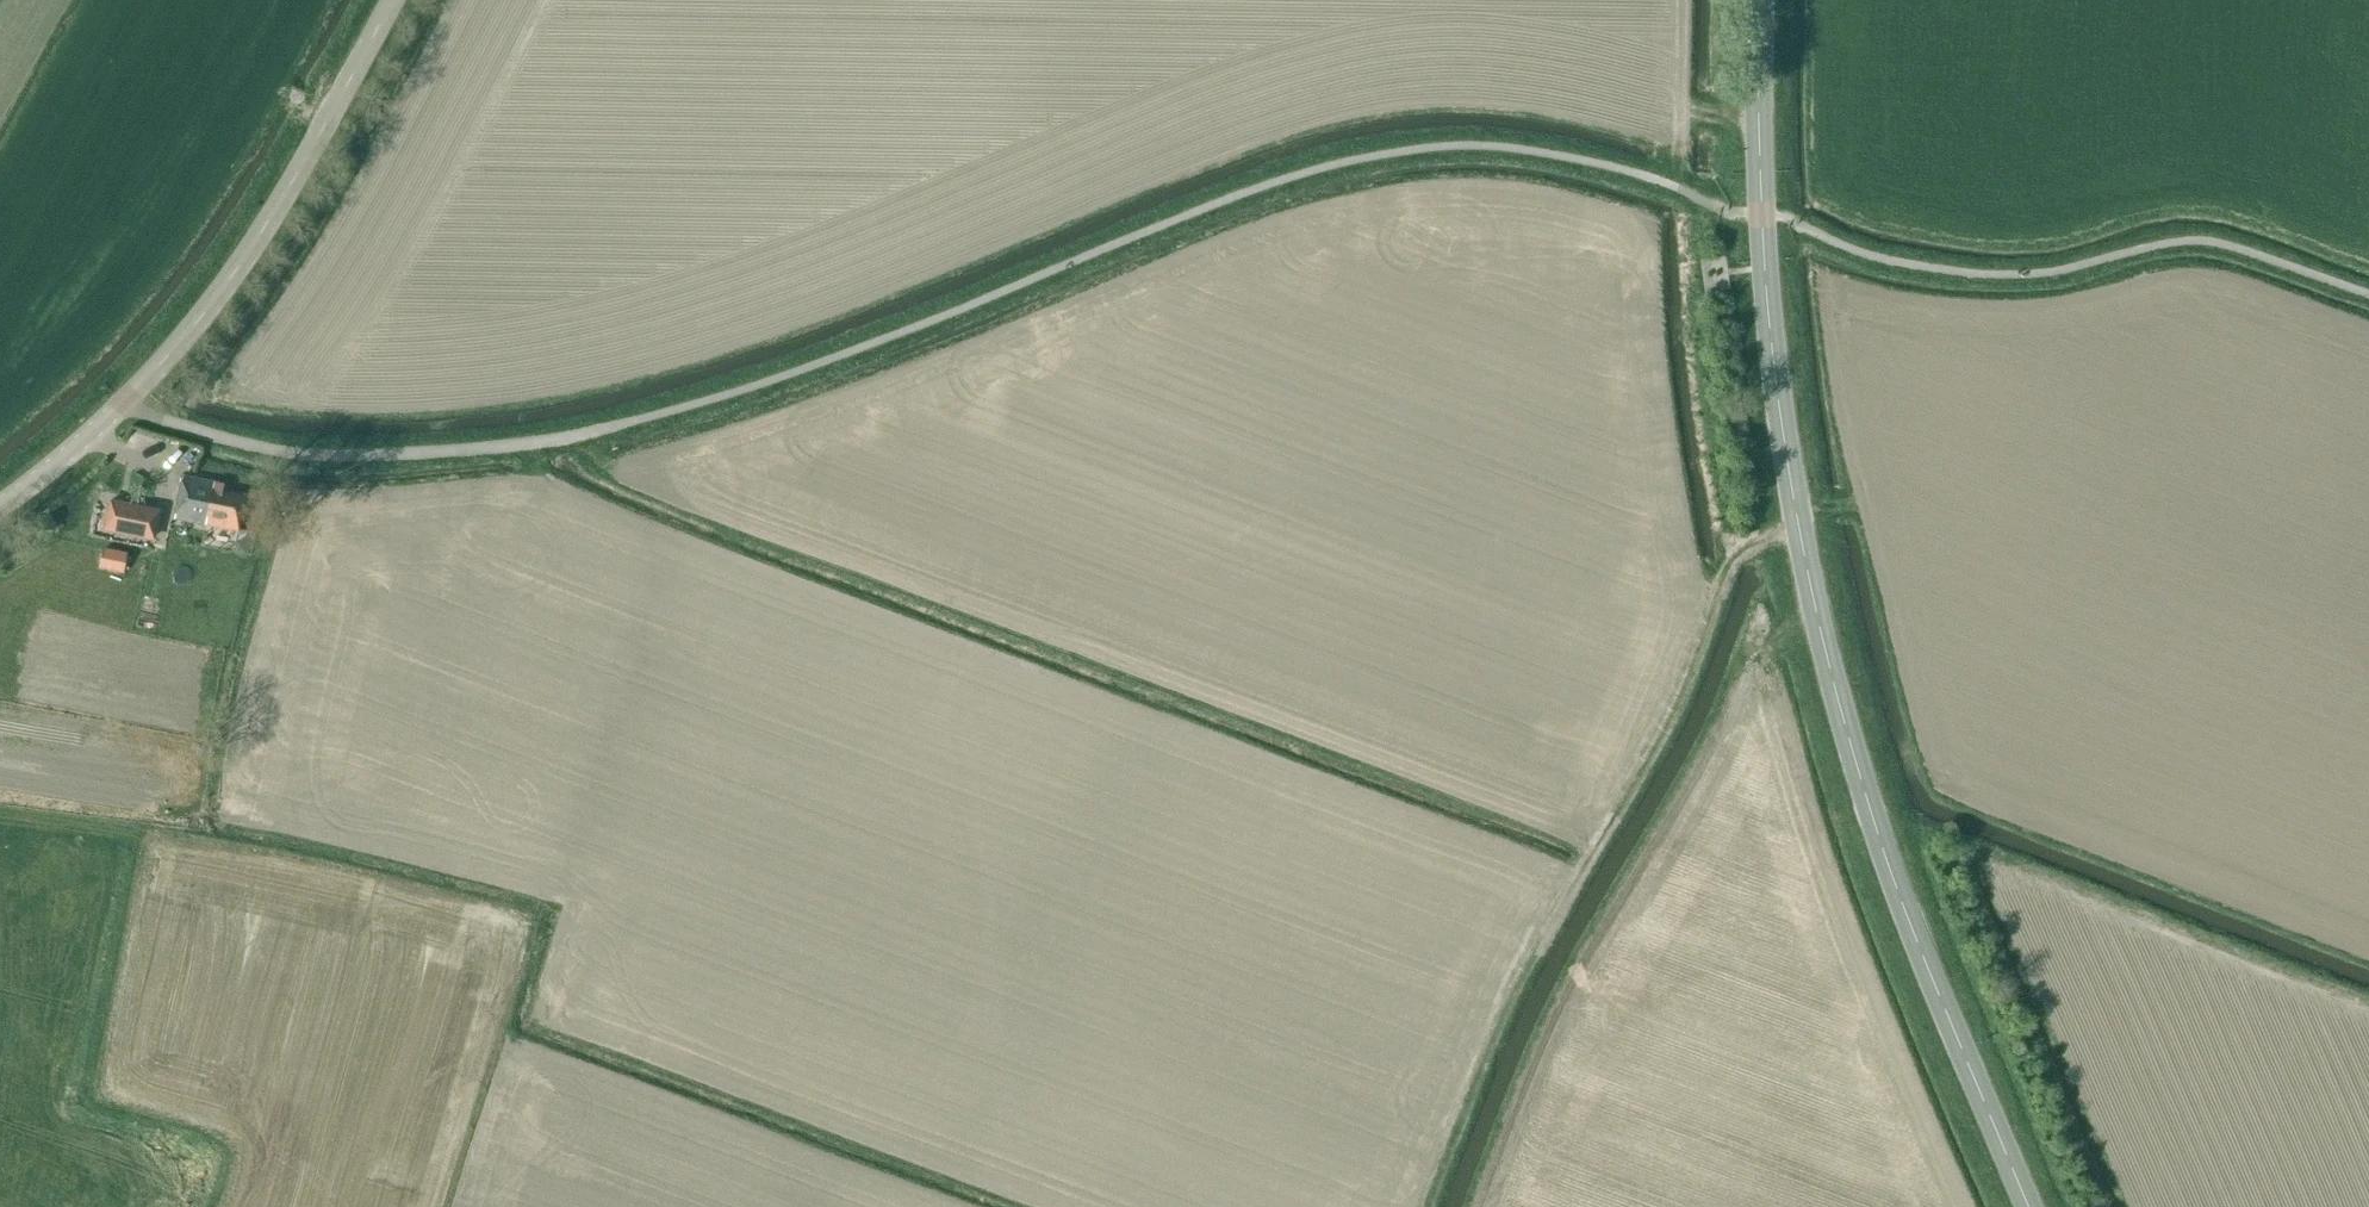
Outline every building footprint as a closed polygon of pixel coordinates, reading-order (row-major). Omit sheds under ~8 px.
[(175,516),(237,529),(244,495),(223,491),(224,485),(183,476),(175,516)] [(107,528),(154,537),(159,511),(112,502),(107,528)] [(104,547),(102,567),(127,570),(129,550),(104,547)]
